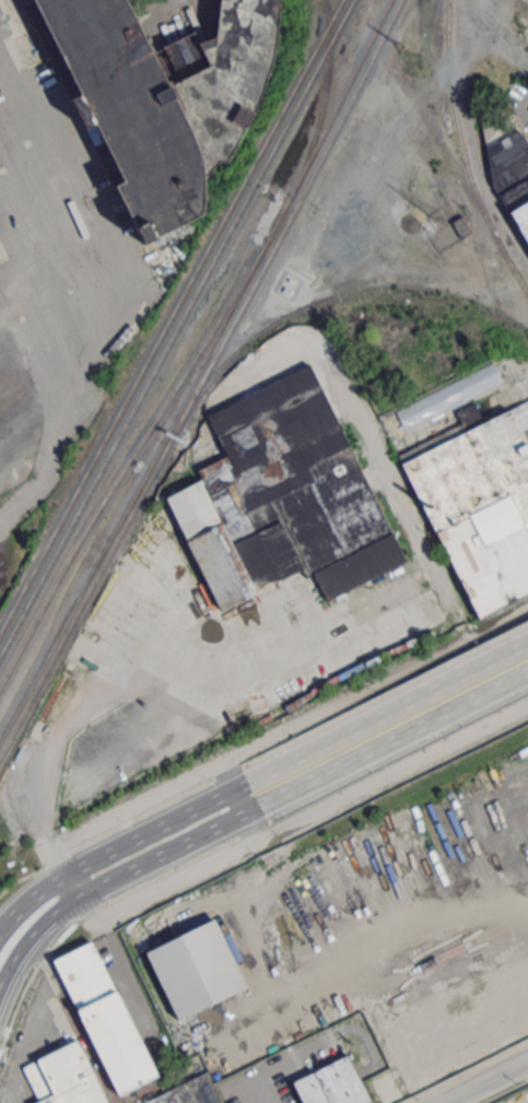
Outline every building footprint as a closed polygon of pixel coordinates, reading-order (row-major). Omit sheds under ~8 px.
[(78,93),(31,0),(123,0),(149,54),(200,159),(201,177),(202,195),(199,213),(141,243),(113,185),(121,180),(93,124),(84,128),(69,97),(78,93)] [(213,37),(218,0),(277,0),(277,8),(277,16),(275,26),(274,36),(273,45),(271,52),(269,61),(266,71),(263,80),(259,92),(256,101),(251,110),(247,119),(244,127),(239,136),(234,144),(231,150),(228,156),(225,161),(218,161),(201,177),(200,159),(149,54),(191,33),(196,43),(213,37)] [(492,185),(527,245),(527,143),(518,129),(490,145),(492,185)] [(459,214),(448,222),(460,238),(470,232),(459,214)] [(166,496),(201,479),(197,469),(225,455),(206,414),(307,364),(406,562),(327,600),(314,572),(305,576),(301,566),(220,606),(166,496)] [(483,422),(527,401),(527,426),(521,430),(527,443),(527,594),(477,619),(397,457),(461,425),(456,414),(474,404),(483,422)] [(144,952),(177,1019),(246,986),(213,918),(144,952)] [(52,961),(116,1094),(155,1076),(91,942),(52,961)] [(104,1102),(74,1041),(20,1067),(36,1102),(34,1102),(102,1102),(104,1102)] [(369,1102),(367,1102),(328,1102),(314,1072),(347,1056),(369,1102)] [(204,1072),(143,1102),(220,1102),(204,1072)] [(314,1072),(328,1102),(301,1102),(292,1083),(314,1072)]
